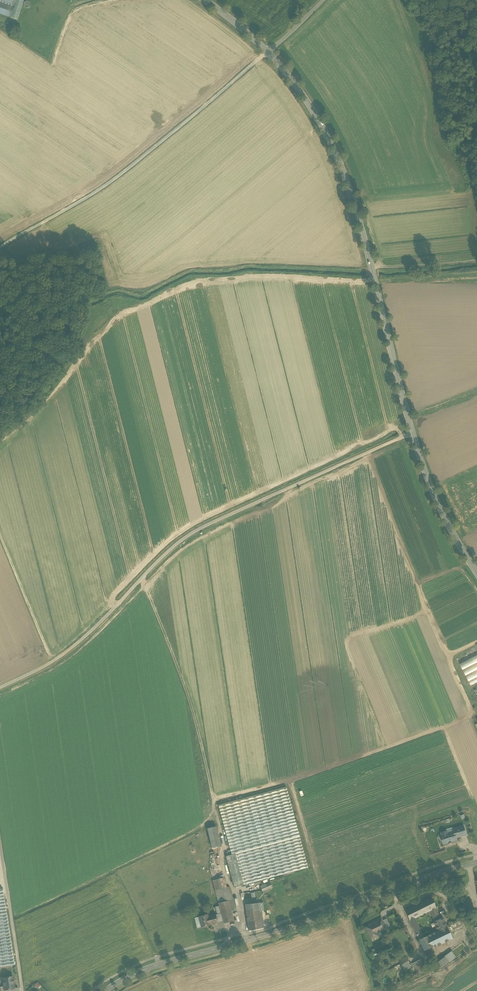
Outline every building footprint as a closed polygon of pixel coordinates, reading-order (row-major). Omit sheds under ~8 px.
[(10,18),(16,0),(0,0),(0,15),(10,18)] [(10,18),(17,20),(24,0),(16,0),(10,18)] [(471,686),(476,683),(476,656),(460,665),(471,686)] [(286,787),(218,805),(231,855),(226,856),(234,888),(308,868),(286,787)] [(454,832),(448,834),(447,832),(441,833),(442,836),(441,836),(443,845),(448,843),(449,843),(452,842),(457,840),(456,838),(466,835),(464,826),(453,830),(454,832)] [(216,827),(207,829),(212,848),(220,846),(216,827)] [(224,878),(213,881),(218,903),(225,901),(221,889),(226,888),(224,878)] [(270,883),(260,887),(262,891),(272,887),(270,883)] [(226,888),(221,889),(225,901),(228,900),(233,899),(230,887),(226,888)] [(244,901),(253,900),(253,898),(251,898),(251,892),(244,893),(244,901)] [(432,898),(405,911),(409,921),(415,918),(425,913),(431,911),(436,908),(432,898)] [(225,901),(218,903),(224,924),(234,921),(231,911),(228,900),(225,901)] [(258,903),(245,905),(246,912),(259,910),(258,903)] [(436,908),(431,911),(434,921),(440,919),(436,908)] [(259,910),(246,912),(249,931),(264,928),(262,911),(259,911),(259,910)] [(425,913),(415,918),(418,923),(427,919),(425,913)] [(0,915),(0,967),(14,965),(7,914),(0,915)] [(207,915),(199,917),(201,927),(210,925),(214,924),(213,919),(216,918),(215,915),(208,917),(207,915)] [(443,917),(440,919),(434,921),(433,922),(437,931),(447,926),(443,917)] [(418,923),(415,918),(409,921),(417,937),(422,934),(423,934),(418,923)] [(381,921),(378,923),(378,921),(365,927),(371,939),(377,936),(376,933),(385,929),(381,921)] [(437,931),(434,932),(440,945),(453,939),(447,926),(437,931)] [(434,932),(427,935),(432,947),(433,948),(440,945),(434,932)] [(423,937),(419,940),(424,951),(432,947),(427,935),(423,937)] [(443,956),(434,964),(438,970),(448,963),(443,956)] [(406,957),(399,961),(402,966),(409,962),(406,957)] [(421,958),(414,962),(419,972),(427,968),(421,958)] [(12,977),(3,978),(4,986),(4,990),(10,989),(14,989),(12,977)]
